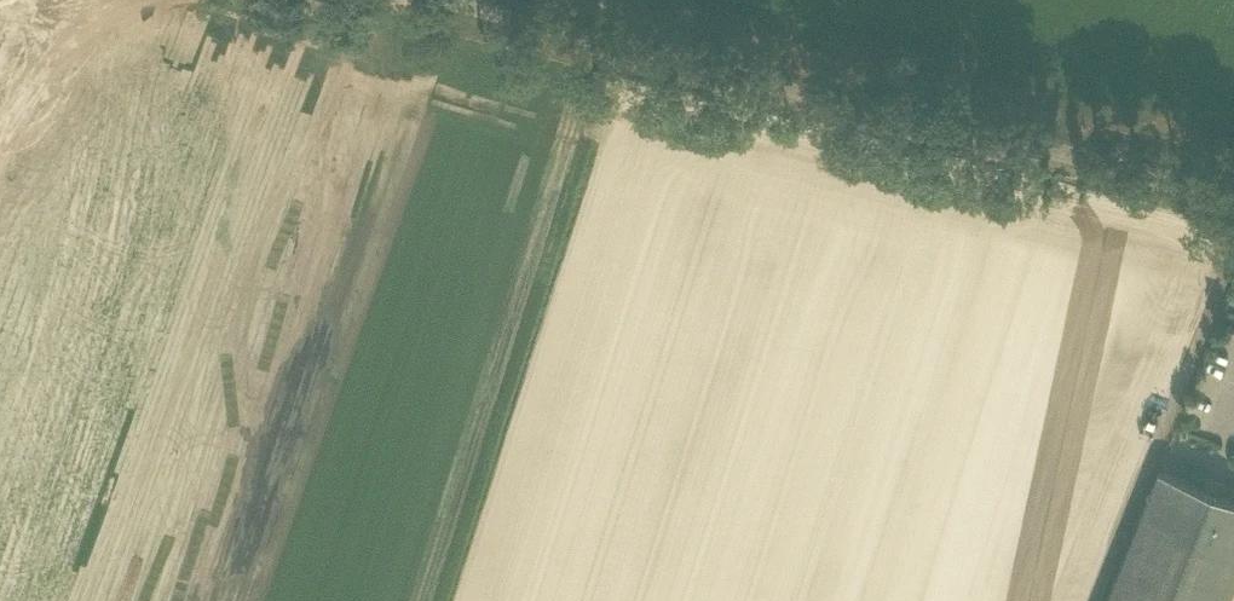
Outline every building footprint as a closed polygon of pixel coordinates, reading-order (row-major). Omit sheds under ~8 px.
[(1107,600),(1228,600),(1233,586),(1233,497),(1160,468),(1107,600)]
